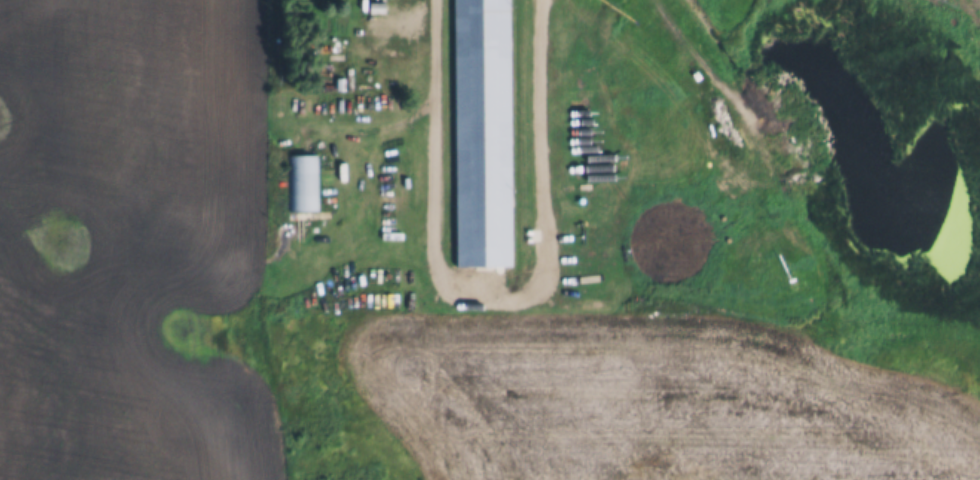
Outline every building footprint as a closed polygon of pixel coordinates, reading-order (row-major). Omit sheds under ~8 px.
[(368,0),(384,0),(384,10),(368,10),(368,0)] [(451,263),(452,0),(509,0),(508,264),(451,263)] [(291,153),(318,153),(317,209),(290,209),(291,153)]
